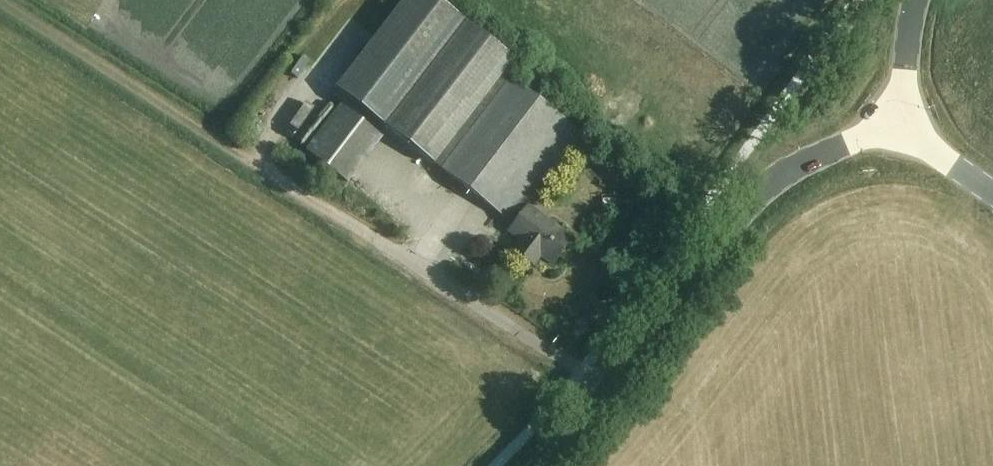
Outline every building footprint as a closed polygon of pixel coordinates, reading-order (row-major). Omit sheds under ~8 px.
[(592,140),(502,73),(512,59),(432,0),(401,0),(333,92),(433,166),(433,165),(514,225),(509,231),(521,241),(514,250),(533,265),(541,256),(553,265),(573,240),(529,206),(552,174),(561,181),(592,140)] [(340,105),(305,149),(345,181),(380,137),(340,105)]
